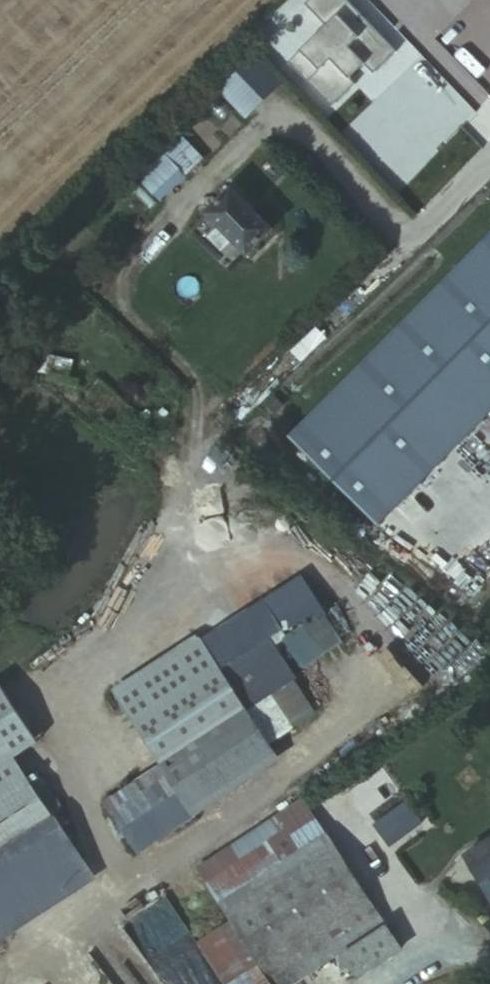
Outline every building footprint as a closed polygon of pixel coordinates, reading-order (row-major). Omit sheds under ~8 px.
[(350,0),(306,0),(305,1),(326,25),(287,61),(331,108),(356,85),(351,79),(366,65),(374,74),(399,51),(350,0)] [(245,122),(284,86),(254,54),(215,90),(245,122)] [(158,205),(204,162),(182,138),(136,181),(158,205)] [(261,236),(223,192),(195,217),(233,260),(261,236)] [(287,435),(379,526),(489,413),(489,230),(287,435)] [(282,640),(302,671),(343,646),(323,615),(282,640)] [(289,723),(256,669),(231,684),(244,706),(265,739),(289,723)] [(182,792),(265,739),(244,706),(161,757),(182,792)] [(182,792),(161,757),(102,793),(125,828),(182,792)] [(98,880),(61,826),(69,813),(50,785),(34,787),(0,808),(0,943),(98,880)] [(206,876),(311,809),(302,795),(197,861),(206,876)] [(221,900),(326,832),(311,809),(206,876),(221,900)] [(266,971),(372,902),(326,832),(221,900),(232,916),(266,971)] [(467,859),(489,895),(489,845),(467,859)] [(387,926),(372,902),(266,971),(274,983),(299,983),(323,969),(345,954),(387,926)] [(232,916),(196,939),(226,983),(248,983),(266,971),(232,916)] [(403,950),(387,926),(345,954),(361,979),(403,950)] [(345,954),(323,969),(333,983),(353,983),(361,979),(345,954)]
